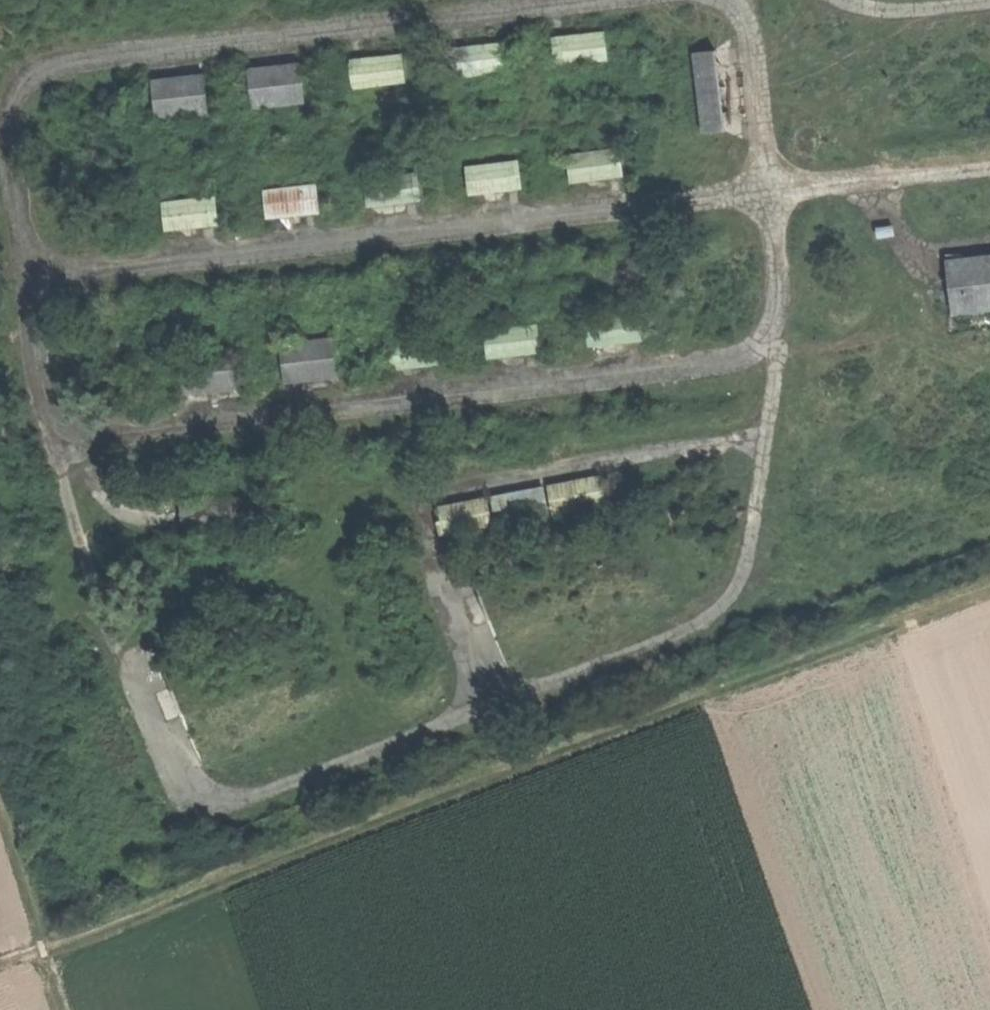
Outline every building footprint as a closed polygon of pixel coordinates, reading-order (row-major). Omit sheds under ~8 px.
[(609,27),(554,33),(558,65),(612,60),(609,27)] [(506,37),(452,43),(455,76),(510,70),(506,37)] [(718,48),(694,51),(703,132),(727,129),(718,48)] [(405,49),(351,55),(354,88),(408,82),(405,49)] [(304,61),(251,67),(256,108),(309,102),(304,61)] [(207,71),(154,77),(159,119),(212,112),(207,71)] [(623,144),(568,150),(572,183),(626,177),(623,144)] [(521,155),(467,161),(470,194),(524,188),(521,155)] [(420,170),(366,175),(369,208),(423,203),(420,170)] [(319,180),(264,186),(268,219),(322,213),(319,180)] [(218,193),(164,198),(168,231),(222,226),(218,193)] [(947,258),(954,313),(989,308),(989,252),(947,258)] [(642,309),(588,315),(591,347),(645,342),(642,309)] [(541,320),(486,326),(490,359),(544,353),(541,320)] [(335,335),(281,341),(286,383),(340,377),(335,335)] [(234,345),(180,351),(185,393),(239,387),(234,345)] [(604,472),(550,483),(557,515),(610,505),(604,472)] [(547,483),(493,494),(500,526),(553,516),(547,483)] [(491,494),(437,505),(444,537),(498,526),(491,494)] [(178,525),(219,524),(218,497),(177,498),(178,525)]
